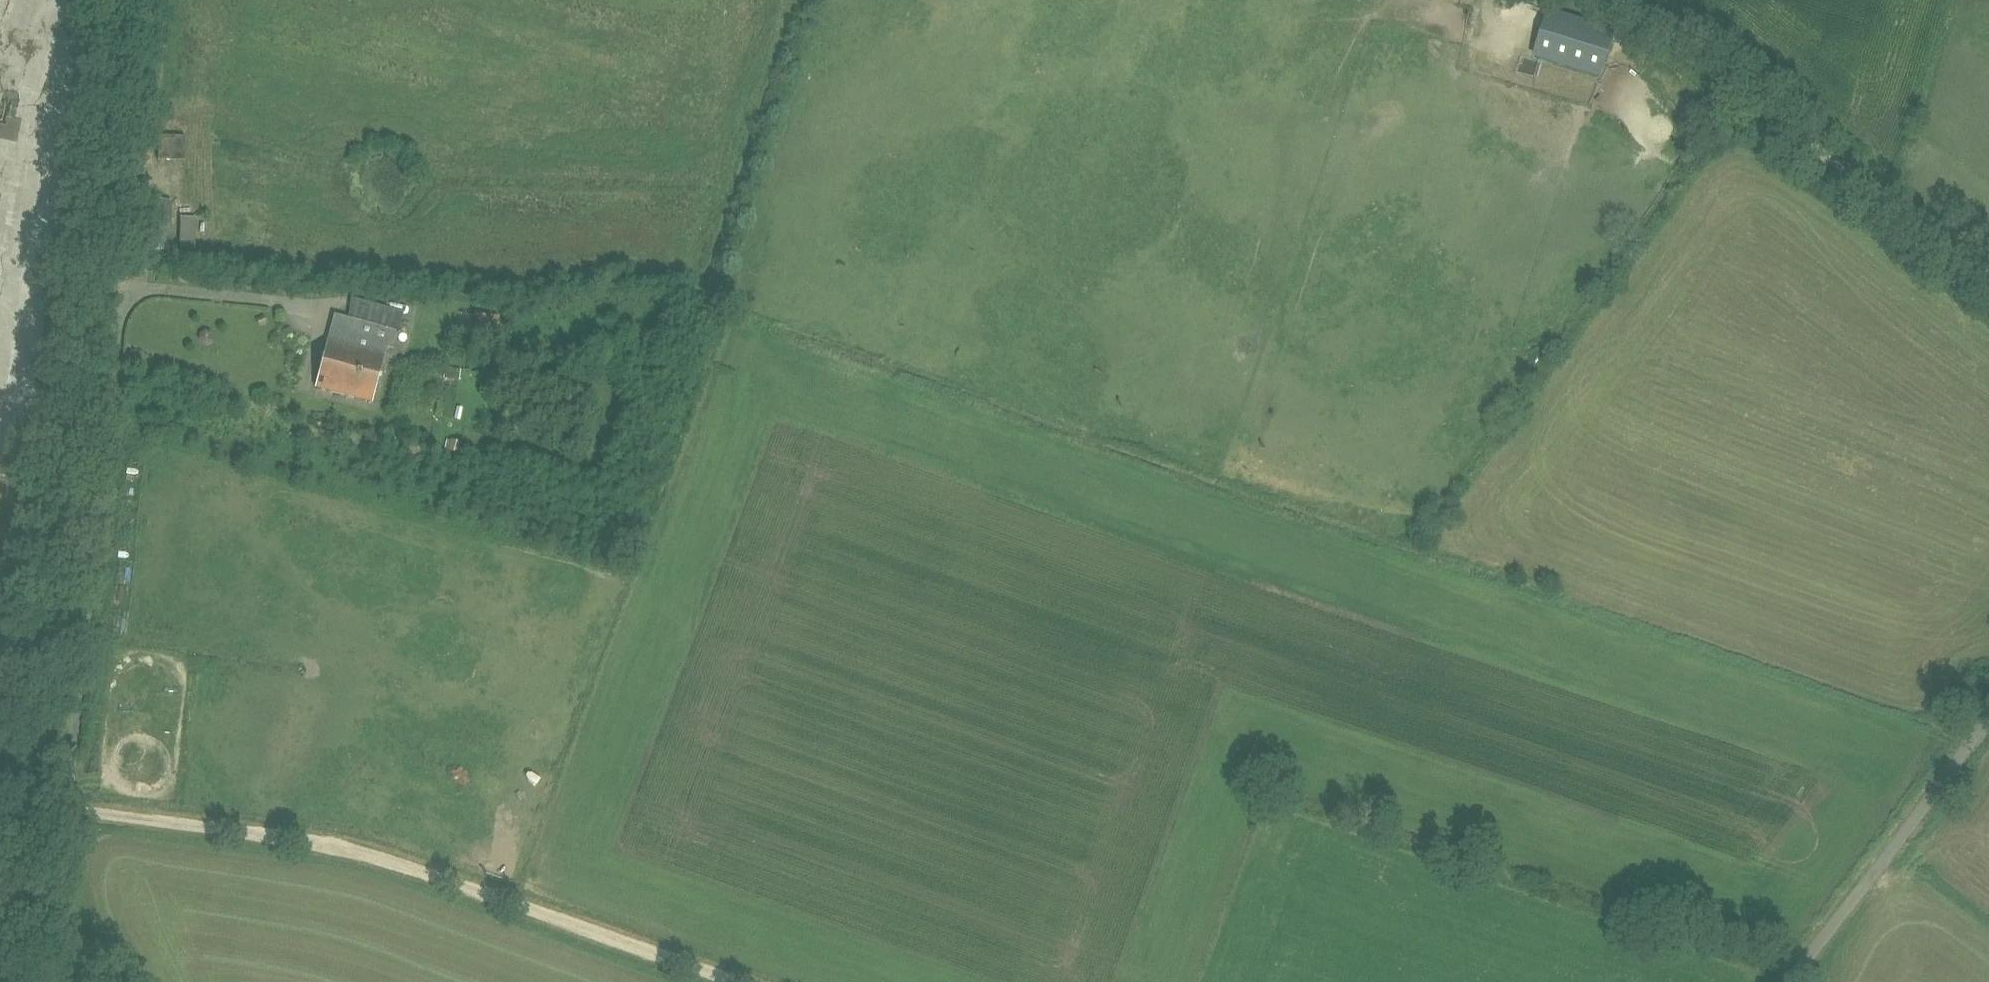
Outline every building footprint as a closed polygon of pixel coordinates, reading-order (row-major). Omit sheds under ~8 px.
[(1593,26),(1552,14),(1547,12),(1537,41),(1553,46),(1550,57),(1600,73),(1605,57),(1604,57),(1607,49),(1608,49),(1613,35),(1592,28),(1593,26)] [(170,252),(171,202),(147,202),(146,252),(170,252)] [(394,349),(399,332),(335,315),(328,343),(328,342),(316,387),(373,402),(384,357),(383,357),(385,347),(394,349)]
